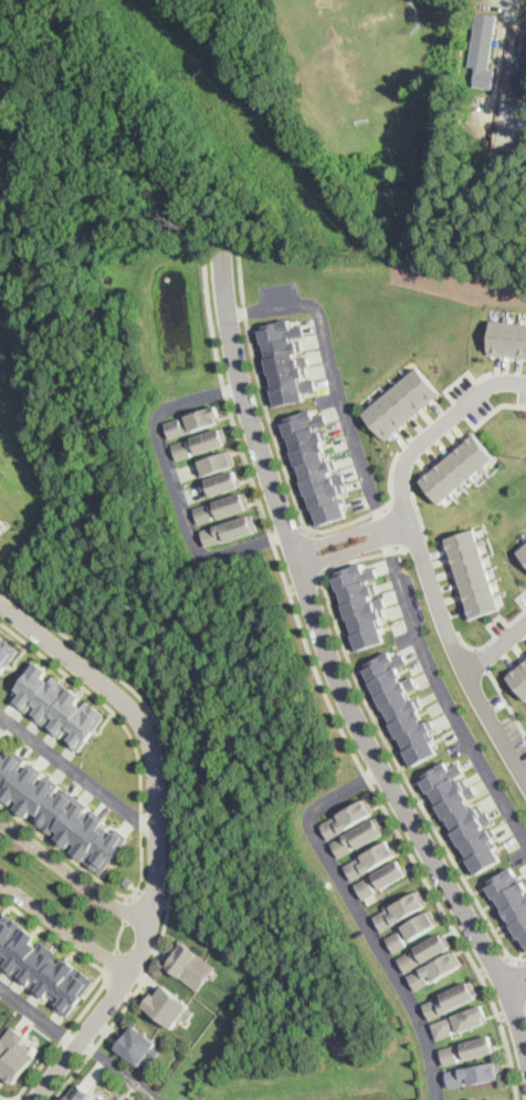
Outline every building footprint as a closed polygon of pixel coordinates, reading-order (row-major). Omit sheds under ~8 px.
[(493,86),(493,89),(474,86),(477,68),(471,68),(478,13),(497,15),(490,69),(495,70),(493,86)] [(520,74),(525,42),(525,95),(511,92),(514,73),(520,74)] [(520,322),(525,323),(525,357),(487,353),(491,319),(503,320),(503,314),(508,314),(508,320),(517,321),(518,315),(522,316),(520,322)] [(261,324),(288,318),(305,399),(277,405),(261,324)] [(418,365),(440,392),(383,439),(361,413),(371,404),(368,401),(371,398),(374,396),(377,399),(385,393),(381,390),(383,387),(387,391),(393,385),(390,382),(393,380),(397,383),(404,376),(401,372),(402,372),(404,371),(407,374),(418,365)] [(344,517),(309,405),(281,416),(316,527),(344,517)] [(166,421),(170,438),(223,424),(218,406),(166,421)] [(171,442),(176,459),(229,445),(223,427),(171,442)] [(494,457),(485,464),(488,469),(484,473),(481,468),(472,476),(475,480),(473,481),(470,477),(463,484),(466,488),(464,490),(460,486),(452,492),(455,497),(453,499),(450,495),(440,504),(418,476),(473,430),(494,457)] [(179,464),(185,481),(236,467),(232,449),(179,464)] [(183,486),(188,504),(241,489),(235,471),(183,486)] [(191,507),(197,525),(249,510),(244,492),(191,507)] [(201,529),(206,547),(259,532),(253,515),(201,529)] [(12,523),(0,538),(0,520),(2,517),(12,523)] [(480,539),(485,538),(486,543),(481,546),(484,556),(490,553),(491,557),(485,559),(487,567),(494,565),(495,569),(490,570),(492,579),(497,577),(498,581),(494,582),(497,592),(502,590),(503,593),(498,595),(502,606),(470,618),(443,538),(475,527),(480,539)] [(387,640),(361,651),(333,573),(359,562),(387,640)] [(23,650),(0,679),(0,631),(23,650)] [(439,753),(389,646),(362,662),(412,766),(439,753)] [(506,674),(525,657),(525,697),(506,674)] [(40,665),(20,688),(25,693),(21,698),(30,706),(34,699),(42,706),(36,713),(42,717),(49,708),(57,716),(51,724),(57,729),(62,724),(75,735),(70,741),(77,748),(98,724),(91,716),(85,723),(73,714),(81,705),(77,703),(72,708),(60,697),(69,686),(57,677),(49,687),(42,682),(50,673),(40,665)] [(10,801),(0,794),(0,738),(9,745),(3,753),(8,756),(12,750),(24,759),(18,767),(23,770),(29,764),(40,771),(35,778),(42,782),(46,776),(56,784),(52,789),(59,793),(62,788),(73,796),(65,807),(73,811),(77,805),(83,808),(77,816),(87,822),(94,812),(104,820),(99,826),(109,833),(113,828),(128,839),(106,869),(91,858),(96,850),(91,847),(83,857),(72,849),(76,843),(71,839),(66,845),(57,839),(62,831),(53,824),(50,829),(35,819),(40,814),(31,808),(27,814),(17,807),(21,800),(14,795),(10,801)] [(503,861),(445,759),(420,776),(478,876),(503,861)] [(319,826),(328,841),(375,813),(366,798),(319,826)] [(329,843),(338,860),(386,832),(376,816),(329,843)] [(344,864),(353,880),(399,852),(390,837),(344,864)] [(354,883),(364,899),(410,872),(401,855),(354,883)] [(514,864),(525,886),(525,943),(491,880),(514,864)] [(128,886),(123,882),(126,876),(133,880),(128,886)] [(371,915),(381,932),(428,904),(419,888),(371,915)] [(399,925),(408,941),(436,925),(427,910),(399,925)] [(7,959),(0,955),(0,917),(3,913),(17,924),(9,934),(13,937),(23,924),(35,934),(31,941),(34,943),(38,938),(49,947),(45,952),(52,957),(54,954),(71,966),(65,973),(73,979),(78,973),(88,979),(70,1004),(64,1000),(57,1008),(46,1000),(51,995),(48,993),(44,997),(31,987),(35,980),(33,979),(29,985),(19,978),(24,971),(18,965),(12,974),(2,966),(7,959)] [(397,956),(406,972),(453,946),(444,930),(397,956)] [(406,945),(393,952),(385,938),(398,931),(406,945)] [(179,940),(215,966),(199,989),(162,963),(179,940)] [(409,974),(418,989),(465,964),(456,947),(409,974)] [(422,1004),(431,1020),(480,996),(472,979),(422,1004)] [(160,984),(144,1007),(170,1026),(187,1004),(160,984)] [(433,1021),(440,1039),(491,1019),(484,1003),(433,1021)] [(129,1024),(113,1046),(139,1065),(156,1042),(129,1024)] [(13,1080),(0,1071),(0,1042),(11,1026),(27,1036),(22,1042),(34,1050),(13,1080)] [(440,1047),(445,1065),(497,1051),(493,1034),(440,1047)] [(445,1071),(449,1089),(502,1077),(498,1059),(445,1071)] [(91,1090),(82,1099),(61,1099),(77,1080),(91,1090)]
